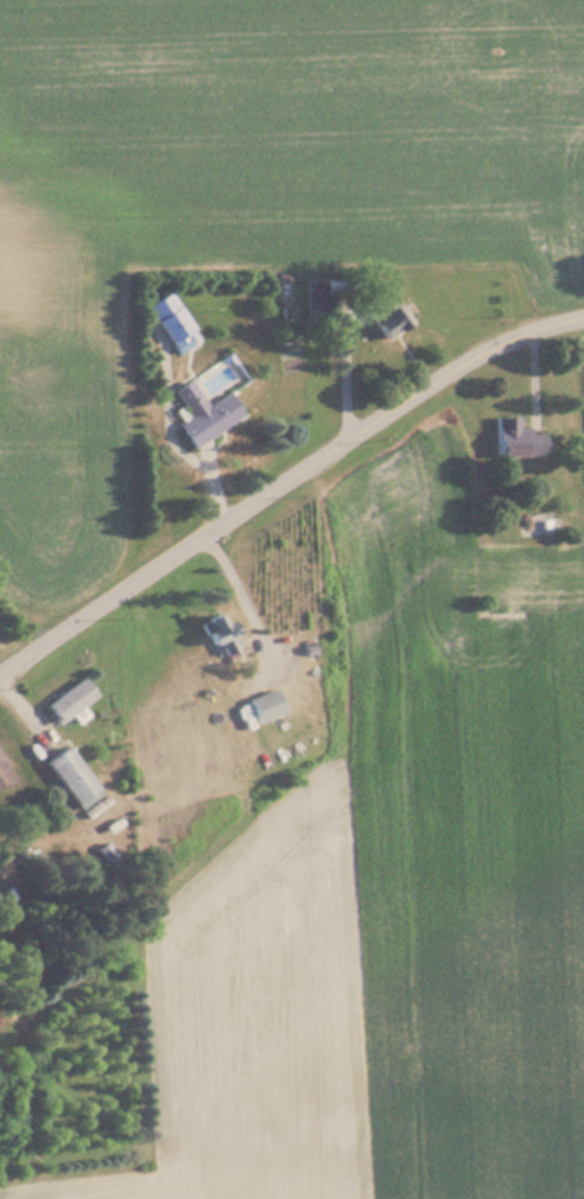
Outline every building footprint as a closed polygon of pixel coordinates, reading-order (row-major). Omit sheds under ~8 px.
[(307,281),(308,309),(325,308),(325,280),(307,281)] [(360,306),(384,338),(405,321),(382,290),(360,306)] [(146,304),(174,353),(197,340),(168,291),(146,304)] [(240,416),(226,393),(205,405),(189,379),(171,389),(188,418),(177,424),(190,446),(240,416)] [(541,456),(541,430),(516,430),(516,416),(494,416),(494,456),(541,456)] [(520,515),(521,534),(540,533),(539,514),(520,515)] [(222,609),(200,619),(212,646),(216,643),(222,655),(239,648),(222,609)] [(95,696),(82,678),(45,704),(58,722),(95,696)] [(245,699),(254,723),(282,714),(273,689),(245,699)] [(103,794),(66,745),(45,762),(80,810),(103,794)] [(11,779),(0,761),(0,786),(11,779)]
